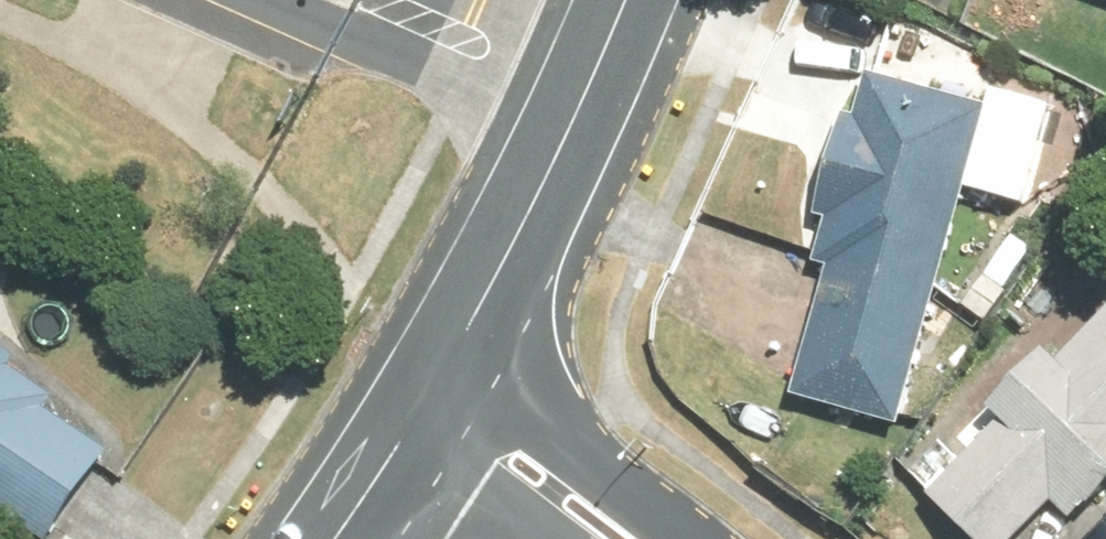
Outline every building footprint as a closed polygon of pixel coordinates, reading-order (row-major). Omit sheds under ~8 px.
[(854,66),(779,396),(907,425),(982,94),(854,66)] [(907,479),(964,538),(1041,538),(1105,477),(1105,292),(907,479)] [(16,538),(58,538),(112,460),(0,384),(0,528),(16,538)]
